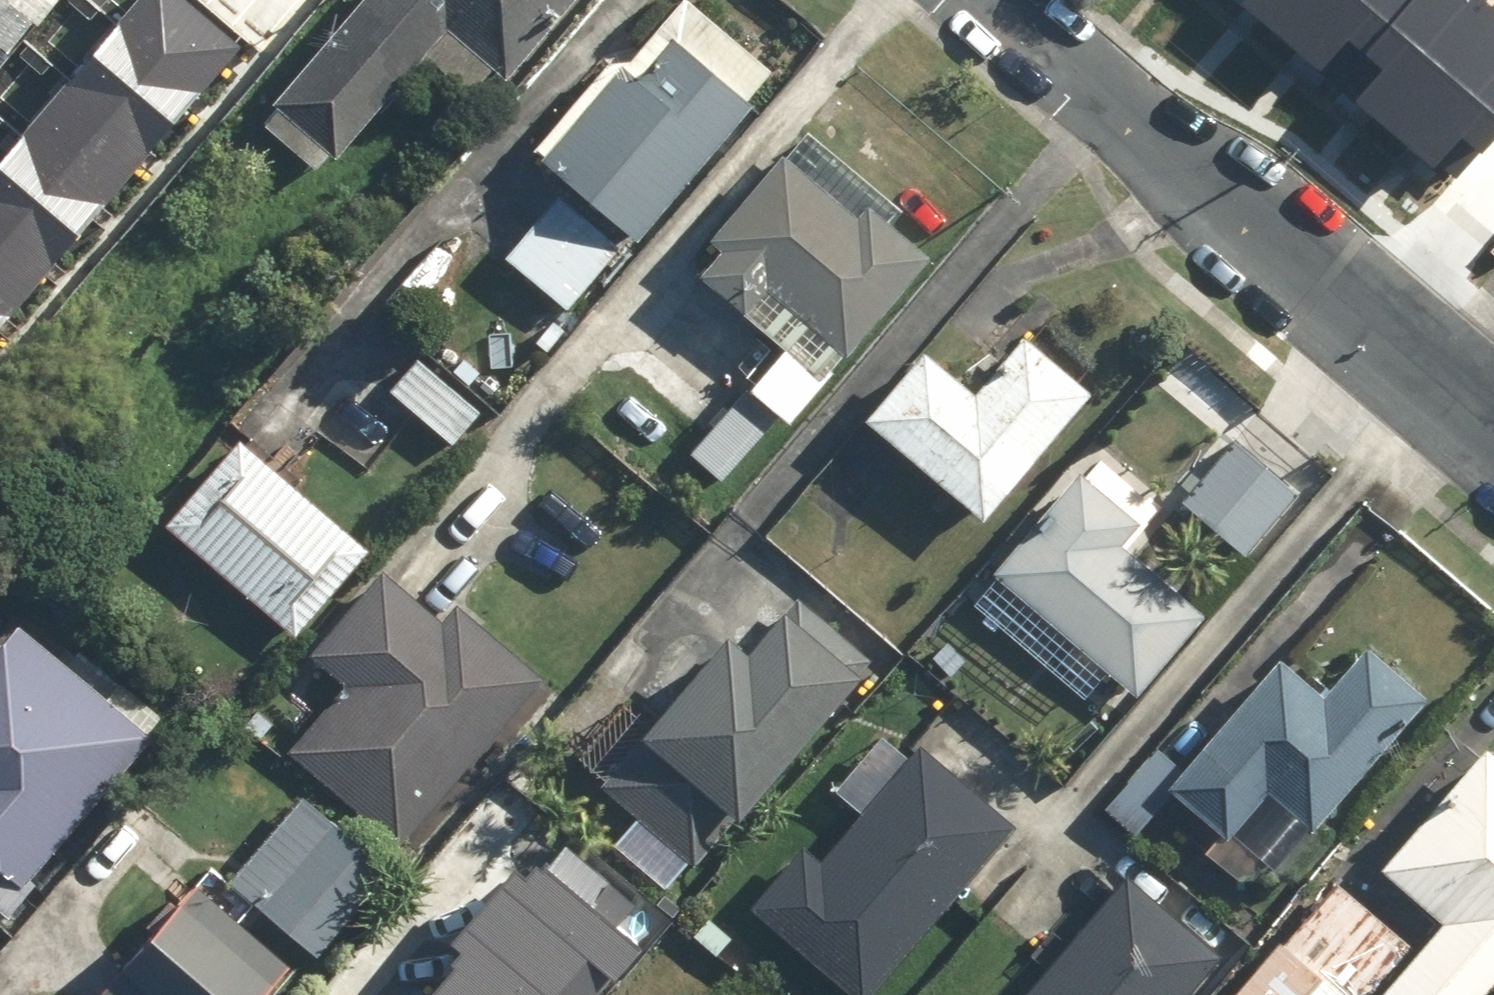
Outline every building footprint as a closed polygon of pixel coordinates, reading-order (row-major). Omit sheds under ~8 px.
[(249,60),(303,0),(187,0),(185,2),(249,60)] [(490,74),(502,85),(577,0),(361,0),(267,107),(274,114),(261,130),(320,181),(427,60),(469,97),(490,74)] [(1380,42),(1417,0),(1333,0),(1380,42)] [(1450,41),(1493,78),(1493,0),(1486,0),(1450,41)] [(613,65),(530,167),(638,253),(758,104),(670,34),(632,80),(613,65)] [(903,215),(797,132),(705,250),(717,260),(700,281),(749,319),(762,301),(843,364),(926,257),(891,230),(903,215)] [(71,265),(16,219),(23,211),(0,192),(0,350),(71,265)] [(567,314),(618,251),(550,197),(500,260),(567,314)] [(307,418),(372,469),(410,420),(441,445),(473,404),(377,328),(307,418)] [(789,428),(834,368),(782,328),(737,389),(789,428)] [(1087,399),(1022,345),(975,401),(920,355),(862,423),(981,524),(1087,399)] [(1242,561),(1295,494),(1232,444),(1178,511),(1242,561)] [(365,553),(231,448),(165,530),(299,636),(365,553)] [(1141,515),(1083,468),(992,580),(1137,697),(1199,621),(1112,551),(1141,515)] [(385,577),(310,667),(341,694),(290,754),(403,849),(544,682),(454,607),(440,623),(385,577)] [(738,663),(722,649),(637,743),(651,755),(611,799),(693,873),(861,687),(781,615),(738,663)] [(0,650),(0,879),(26,898),(149,732),(14,631),(0,650)] [(1157,744),(1097,818),(1133,847),(1166,806),(1217,847),(1260,794),(1311,835),(1414,707),(1354,658),(1324,695),(1277,657),(1187,769),(1157,744)] [(914,748),(813,863),(799,850),(747,910),(845,994),(874,994),(1013,834),(914,748)] [(1375,876),(1439,931),(1384,994),(1483,994),(1493,982),(1493,757),(1484,748),(1375,876)] [(317,960),(381,878),(292,808),(228,890),(317,960)] [(1124,876),(1023,994),(1186,994),(1219,956),(1124,876)] [(1410,949),(1335,884),(1238,994),(1369,994),(1410,949)] [(290,970),(194,885),(97,994),(268,994),(290,970)]
